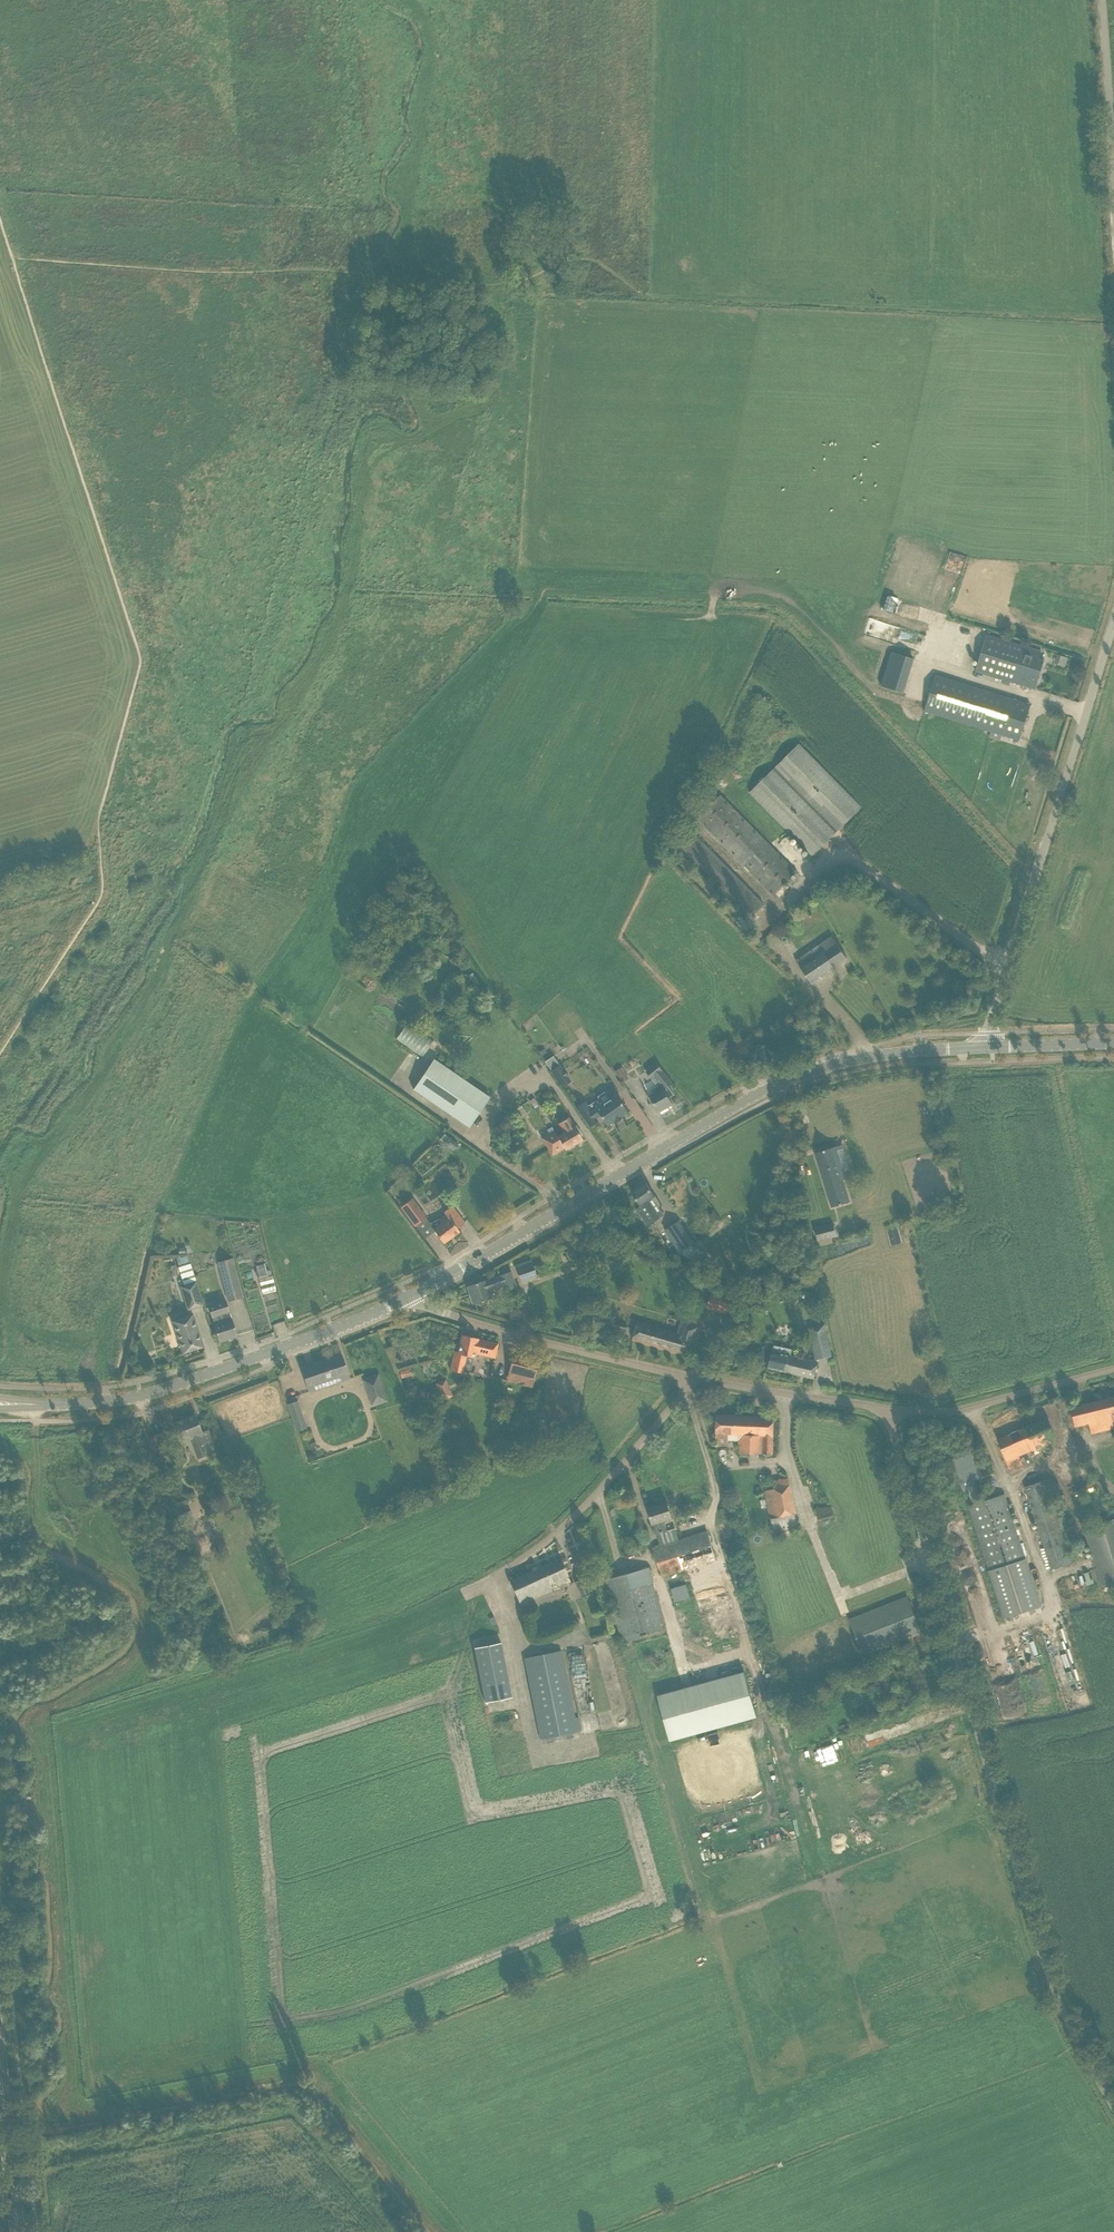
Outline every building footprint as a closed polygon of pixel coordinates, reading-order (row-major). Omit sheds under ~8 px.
[(961,572),(965,558),(950,554),(946,568),(961,572)] [(1009,684),(1010,682),(1035,689),(1044,661),(1038,659),(1040,651),(986,634),(976,671),(1002,679),(1001,681),(1009,684)] [(900,692),(911,658),(889,651),(878,685),(900,692)] [(1055,654),(1052,663),(1064,666),(1067,657),(1055,654)] [(924,711),(1019,740),(1030,704),(935,675),(924,711)] [(749,792),(812,856),(861,808),(799,744),(749,792)] [(697,818),(773,895),(796,872),(720,795),(697,818)] [(763,905),(727,868),(692,832),(679,845),(750,917),(763,905)] [(783,943),(774,930),(762,941),(770,952),(783,943)] [(809,952),(796,961),(800,967),(805,975),(811,984),(834,968),(833,967),(844,959),(838,950),(830,938),(817,946),(820,950),(811,956),(809,952)] [(454,956),(449,960),(454,966),(459,962),(454,956)] [(422,1056),(433,1041),(407,1024),(397,1040),(422,1056)] [(548,1059),(553,1068),(562,1063),(556,1054),(548,1059)] [(429,1065),(412,1090),(468,1127),(485,1103),(489,1097),(433,1059),(429,1065)] [(656,1063),(646,1072),(652,1079),(654,1077),(660,1084),(652,1089),(654,1093),(649,1096),(650,1097),(648,1097),(647,1097),(652,1104),(653,1103),(659,1112),(672,1104),(669,1098),(673,1095),(669,1087),(673,1084),(662,1071),(663,1071),(656,1063)] [(570,1081),(560,1065),(550,1071),(561,1087),(570,1081)] [(623,1082),(630,1077),(623,1066),(616,1070),(623,1082)] [(933,1089),(925,1091),(929,1106),(937,1105),(933,1089)] [(626,1112),(614,1095),(602,1103),(600,1101),(593,1106),(593,1107),(589,1109),(584,1101),(576,1107),(589,1127),(597,1121),(595,1118),(599,1116),(606,1126),(613,1121),(614,1123),(621,1119),(620,1117),(626,1112)] [(526,1113),(521,1105),(511,1112),(516,1119),(526,1113)] [(573,1145),(582,1140),(580,1136),(581,1135),(575,1125),(574,1126),(569,1118),(561,1122),(566,1131),(557,1137),(554,1131),(542,1138),(552,1155),(564,1148),(565,1150),(567,1148),(568,1150),(574,1146),(573,1145)] [(815,1153),(831,1206),(849,1201),(833,1147),(815,1153)] [(636,1209),(646,1224),(660,1215),(650,1200),(655,1197),(645,1183),(631,1192),(640,1206),(636,1209)] [(401,1207),(415,1226),(426,1218),(411,1199),(401,1207)] [(464,1223),(458,1214),(452,1206),(444,1212),(445,1214),(439,1218),(442,1223),(433,1230),(443,1243),(459,1231),(457,1228),(464,1223)] [(676,1247),(680,1253),(694,1243),(679,1221),(660,1233),(671,1249),(676,1247)] [(836,1236),(833,1223),(815,1228),(818,1241),(836,1236)] [(583,1267),(577,1248),(571,1250),(576,1263),(569,1266),(571,1271),(583,1267)] [(576,1263),(571,1250),(565,1252),(569,1266),(576,1263)] [(232,1259),(217,1263),(227,1301),(242,1298),(232,1259)] [(276,1289),(268,1259),(258,1261),(265,1292),(276,1289)] [(531,1263),(527,1265),(531,1277),(536,1275),(531,1263)] [(467,1286),(473,1304),(491,1298),(488,1291),(502,1286),(504,1291),(516,1287),(510,1271),(467,1286)] [(181,1286),(188,1310),(204,1305),(197,1281),(181,1286)] [(801,1285),(797,1291),(800,1293),(799,1295),(804,1298),(805,1296),(808,1298),(812,1291),(801,1285)] [(233,1325),(230,1310),(227,1301),(217,1304),(209,1307),(215,1331),(219,1341),(237,1336),(233,1325)] [(171,1320),(182,1353),(203,1347),(192,1313),(171,1320)] [(638,1321),(632,1340),(692,1357),(701,1326),(682,1320),(678,1333),(638,1321)] [(573,1321),(572,1336),(580,1337),(581,1322),(573,1321)] [(809,1333),(811,1342),(828,1338),(826,1329),(809,1333)] [(495,1358),(498,1343),(462,1335),(458,1353),(455,1352),(455,1351),(454,1351),(450,1370),(454,1371),(455,1372),(456,1373),(457,1373),(459,1372),(462,1373),(466,1356),(474,1358),(475,1353),(495,1358)] [(391,1344),(384,1347),(388,1356),(395,1354),(391,1344)] [(768,1368),(813,1378),(817,1362),(790,1356),(791,1349),(774,1345),(772,1351),(768,1368)] [(532,1387),(536,1371),(539,1360),(513,1353),(510,1364),(506,1380),(532,1387)] [(342,1355),(301,1369),(304,1379),(308,1392),(320,1388),(320,1385),(336,1380),(337,1383),(350,1379),(345,1366),(342,1355)] [(411,1369),(400,1372),(401,1377),(413,1374),(411,1369)] [(378,1374),(363,1379),(372,1405),(386,1400),(378,1374)] [(453,1396),(445,1379),(435,1383),(442,1401),(453,1396)] [(1112,1422),(1113,1422),(1113,1397),(1070,1407),(1075,1426),(1088,1423),(1090,1433),(1113,1428),(1112,1422)] [(301,1414),(297,1401),(287,1404),(292,1417),(301,1414)] [(735,1434),(734,1440),(740,1440),(739,1453),(772,1454),(774,1417),(716,1414),(715,1444),(727,1444),(728,1433),(735,1434)] [(175,1423),(182,1440),(190,1438),(197,1457),(199,1457),(215,1451),(207,1430),(201,1432),(194,1415),(175,1423)] [(1053,1438),(1050,1430),(1045,1420),(1034,1425),(997,1440),(1009,1469),(1010,1469),(1020,1465),(1023,1463),(1020,1455),(1034,1450),(1035,1452),(1052,1446),(1049,1439),(1053,1438)] [(150,1437),(156,1451),(169,1446),(163,1432),(150,1437)] [(972,1454),(959,1460),(964,1469),(977,1463),(972,1454)] [(1079,1455),(1057,1466),(1062,1477),(1085,1466),(1079,1455)] [(1025,1486),(1050,1568),(1071,1563),(1049,1479),(1025,1486)] [(967,1500),(976,1497),(972,1484),(963,1487),(967,1500)] [(1063,1494),(1058,1496),(1061,1507),(1067,1505),(1063,1494)] [(1040,1607),(1025,1559),(1024,1559),(1004,1495),(968,1506),(989,1571),(988,1571),(1003,1618),(1040,1607)] [(653,1523),(660,1545),(679,1539),(675,1528),(666,1531),(663,1520),(671,1518),(667,1503),(648,1509),(652,1524),(653,1523)] [(816,1509),(818,1519),(832,1516),(830,1506),(816,1509)] [(770,1519),(773,1533),(797,1528),(794,1509),(786,1510),(787,1516),(770,1519)] [(195,1523),(190,1510),(176,1516),(181,1529),(195,1523)] [(703,1535),(708,1551),(686,1557),(710,1643),(753,1631),(729,1546),(738,1543),(734,1527),(703,1535)] [(509,1581),(520,1605),(559,1587),(560,1589),(572,1583),(561,1558),(509,1581)] [(605,1580),(623,1641),(666,1629),(656,1593),(652,1577),(649,1568),(605,1580)] [(667,1590),(663,1577),(662,1574),(652,1577),(656,1593),(667,1590)] [(590,1594),(583,1578),(575,1582),(581,1597),(590,1594)] [(671,1588),(675,1601),(690,1596),(686,1583),(671,1588)] [(906,1597),(849,1620),(863,1656),(911,1637),(921,1632),(906,1597)] [(495,1645),(469,1650),(480,1705),(506,1699),(495,1645)] [(524,1658),(540,1738),(577,1731),(561,1650),(524,1658)] [(1000,1694),(1018,1693),(1016,1663),(999,1664),(1000,1694)] [(1040,1670),(1026,1674),(1034,1700),(1048,1696),(1040,1670)] [(670,1740),(671,1740),(746,1719),(756,1717),(743,1671),(657,1695),(670,1740)] [(773,1687),(766,1689),(768,1696),(775,1693),(773,1687)] [(885,1730),(875,1734),(878,1742),(888,1738),(885,1730)]
